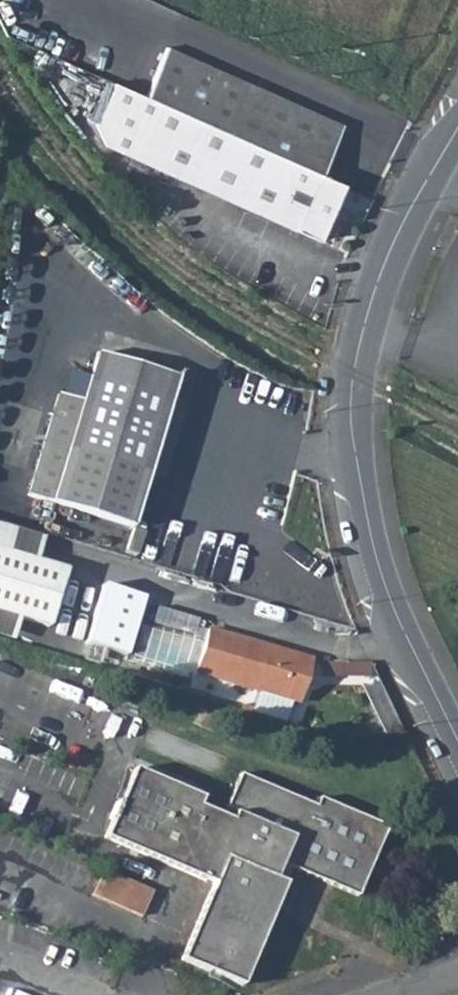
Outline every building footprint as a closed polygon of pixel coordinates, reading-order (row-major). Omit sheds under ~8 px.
[(201,122),(317,172),(338,124),(163,48),(142,96),(201,122)] [(177,177),(201,122),(142,96),(112,82),(87,138),(177,177)] [(177,177),(314,237),(339,182),(317,172),(201,122),(177,177)] [(77,392),(54,384),(21,488),(122,518),(168,367),(92,343),(84,368),(77,392)] [(61,360),(54,384),(77,392),(84,368),(61,360)] [(44,621),(60,564),(0,547),(0,609),(44,621)] [(202,622),(190,663),(295,692),(307,651),(202,622)] [(372,676),(372,663),(325,661),(324,675),(372,676)] [(131,767),(101,835),(209,882),(176,956),(235,983),(280,884),(270,879),(277,863),(353,897),(383,828),(315,798),(312,805),(236,772),(221,807),(229,810),(226,816),(224,817),(193,804),(197,796),(131,767)] [(144,916),(155,890),(107,869),(95,895),(144,916)]
